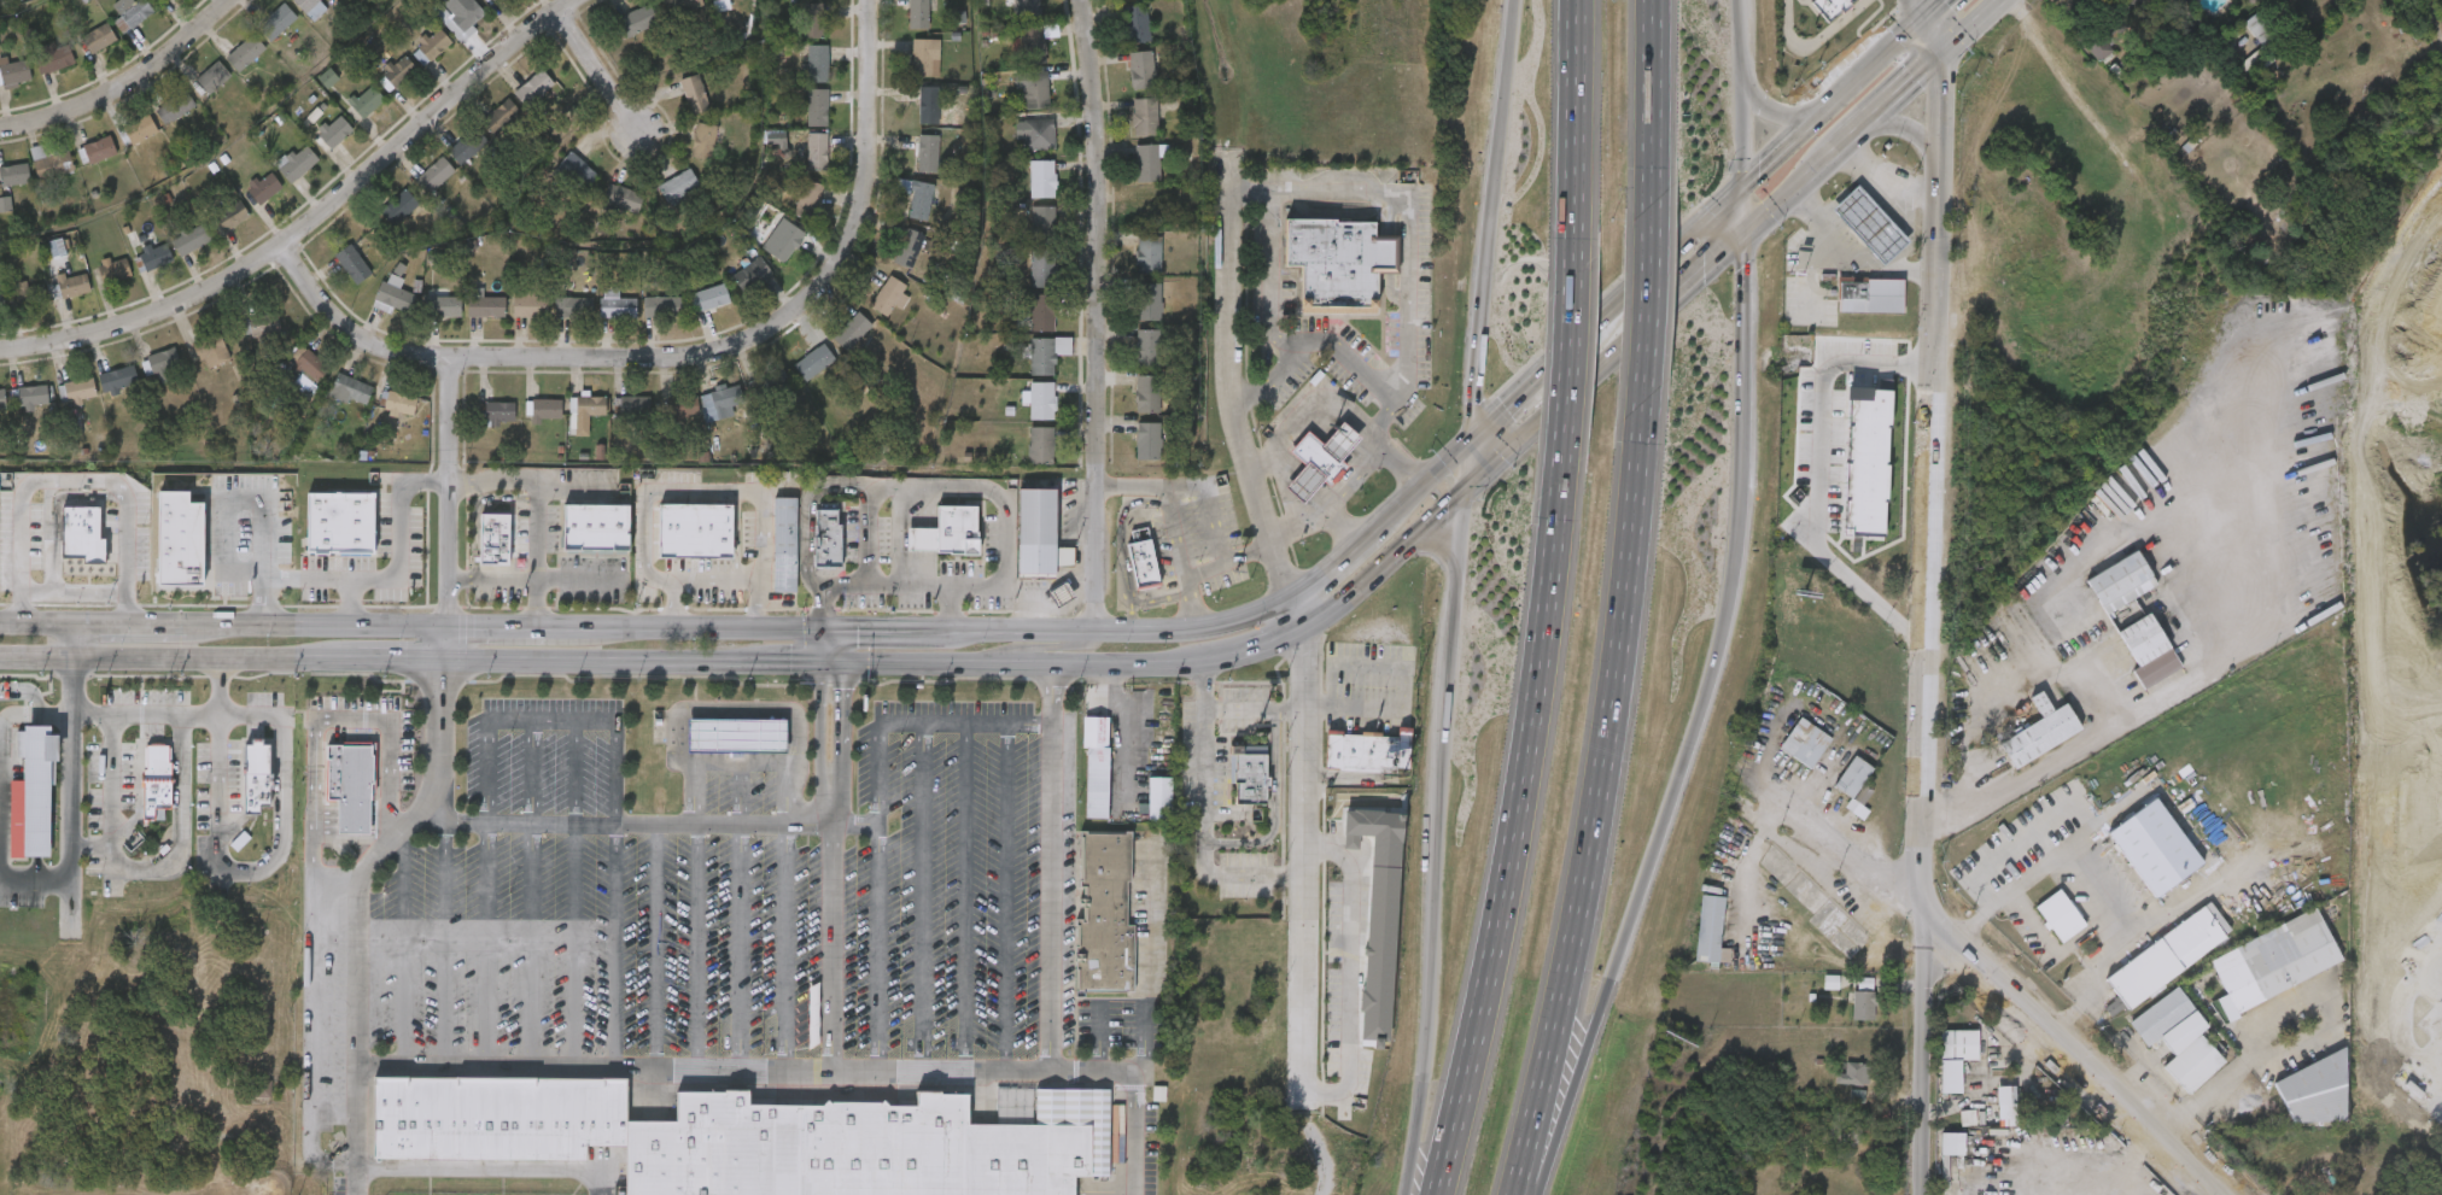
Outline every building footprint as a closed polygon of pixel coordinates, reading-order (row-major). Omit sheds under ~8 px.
[(112,4),(117,0),(134,0),(146,0),(153,10),(123,33),(113,20),(121,14),(112,4)] [(311,17),(294,0),(319,0),(312,6),(319,11),(311,17)] [(434,10),(445,0),(452,0),(460,8),(469,0),(474,0),(485,12),(472,24),(477,29),(462,42),(434,10)] [(670,13),(667,0),(701,0),(702,6),(670,13)] [(714,12),(730,10),(729,0),(712,0),(714,12)] [(910,27),(910,0),(928,0),(928,27),(910,27)] [(1016,20),(1015,0),(1038,0),(1040,18),(1016,20)] [(1856,0),(1815,0),(1810,4),(1829,24),(1856,0)] [(824,1),(824,37),(802,37),(802,1),(824,1)] [(269,40),(257,25),(285,2),(297,17),(269,40)] [(1127,42),(1122,5),(1147,2),(1151,40),(1127,42)] [(625,36),(618,17),(649,4),(658,24),(625,36)] [(2261,45),(2244,22),(2261,10),(2278,33),(2261,45)] [(116,41),(89,53),(81,34),(107,22),(116,41)] [(430,60),(416,45),(438,25),(451,42),(430,60)] [(1020,27),(1057,25),(1057,35),(1045,35),(1046,61),(1021,63),(1020,27)] [(239,72),(226,58),(252,33),(267,47),(239,72)] [(2086,45),(2103,34),(2114,51),(2098,61),(2086,45)] [(911,76),(911,37),(940,37),(940,76),(911,76)] [(41,75),(31,53),(63,40),(72,61),(41,75)] [(808,82),(808,45),(828,45),(828,82),(808,82)] [(1131,88),(1129,49),(1153,49),(1156,87),(1131,88)] [(417,70),(395,88),(381,70),(404,53),(417,70)] [(4,88),(0,77),(0,65),(25,58),(33,80),(4,88)] [(210,92),(198,76),(220,60),(232,76),(210,92)] [(318,78),(327,90),(340,80),(331,68),(318,78)] [(513,94),(539,68),(554,82),(528,109),(513,94)] [(1024,109),(1024,70),(1047,70),(1047,109),(1024,109)] [(680,77),(701,74),(708,109),(688,112),(680,77)] [(384,98),(363,118),(349,104),(370,83),(384,98)] [(918,123),(918,86),(940,86),(940,123),(918,123)] [(154,109),(185,88),(197,104),(165,125),(154,109)] [(828,88),(828,125),(807,125),(807,88),(828,88)] [(1132,98),(1157,98),(1157,135),(1132,135),(1132,98)] [(518,111),(502,129),(489,117),(504,99),(518,111)] [(158,130),(133,145),(122,128),(148,113),(158,130)] [(326,153),(312,137),(339,113),(352,129),(326,153)] [(1024,148),(1024,118),(1053,118),(1053,148),(1024,148)] [(717,124),(712,159),(691,156),(695,121),(717,124)] [(448,151),(473,125),(487,140),(461,165),(448,151)] [(765,131),(766,147),(787,147),(786,131),(765,131)] [(828,131),(828,170),(807,170),(807,131),(828,131)] [(917,171),(917,134),(939,134),(939,171),(917,171)] [(117,153),(90,165),(82,147),(109,135),(117,153)] [(68,148),(74,169),(40,180),(30,148),(43,143),(47,154),(68,148)] [(279,171),(304,143),(319,157),(293,184),(279,171)] [(1135,143),(1159,143),(1159,181),(1135,181),(1135,143)] [(588,166),(576,177),(560,160),(573,150),(588,166)] [(414,181),(442,156),(455,170),(428,195),(414,181)] [(1056,198),(1030,198),(1030,160),(1056,160),(1056,198)] [(29,183),(0,184),(0,165),(28,165),(29,183)] [(668,204),(659,184),(690,168),(700,186),(668,204)] [(261,205),(246,188),(268,170),(282,187),(261,205)] [(793,213),(802,178),(823,183),(813,219),(793,213)] [(898,191),(899,178),(934,183),(928,221),(909,217),(912,193),(898,191)] [(602,203),(609,182),(643,193),(636,213),(602,203)] [(1908,238),(1882,262),(1830,206),(1856,182),(1908,238)] [(380,212),(395,227),(420,205),(406,189),(380,212)] [(13,212),(11,197),(0,198),(0,213),(13,212)] [(224,232),(214,213),(239,198),(250,217),(224,232)] [(1053,205),(1053,240),(1032,240),(1032,205),(1053,205)] [(1301,305),(1302,265),(1284,265),(1285,218),(1374,219),(1374,234),(1396,234),(1396,271),(1377,271),(1375,306),(1301,305)] [(806,233),(784,263),(767,251),(789,221),(806,233)] [(180,256),(171,236),(204,222),(212,240),(180,256)] [(927,235),(911,270),(893,262),(907,227),(927,235)] [(1161,273),(1135,273),(1135,235),(1161,235),(1161,273)] [(173,260),(148,270),(139,248),(164,238),(173,260)] [(357,283),(333,256),(349,242),(372,271),(357,283)] [(1054,250),(1054,287),(1032,287),(1032,250),(1054,250)] [(742,292),(732,274),(761,257),(771,275),(742,292)] [(103,259),(129,259),(129,280),(103,280),(103,259)] [(60,298),(56,277),(86,270),(90,291),(60,298)] [(870,304),(890,274),(911,288),(898,307),(894,304),(887,316),(870,304)] [(1903,276),(1903,312),(1839,312),(1839,276),(1903,276)] [(366,318),(381,279),(415,292),(408,312),(388,304),(380,324),(366,318)] [(729,301),(695,312),(689,293),(724,282),(729,301)] [(21,304),(22,283),(45,285),(43,306),(21,304)] [(1162,283),(1162,318),(1133,318),(1133,283),(1162,283)] [(513,294),(548,294),(548,316),(513,316),(513,294)] [(1054,330),(1028,330),(1028,294),(1054,294),(1054,330)] [(461,316),(427,316),(427,295),(461,295),(461,316)] [(504,316),(468,316),(468,295),(504,295),(504,316)] [(590,316),(556,316),(556,295),(590,295),(590,316)] [(600,316),(600,295),(636,295),(636,316),(600,316)] [(680,316),(643,316),(643,295),(680,295),(680,316)] [(832,335),(858,311),(874,326),(848,351),(832,335)] [(278,333),(247,334),(247,316),(278,315),(278,333)] [(192,341),(217,329),(230,357),(205,369),(192,341)] [(1135,365),(1135,329),(1159,329),(1159,365),(1135,365)] [(1071,336),(1071,353),(1056,353),(1056,374),(1030,374),(1030,336),(1071,336)] [(794,365),(823,342),(836,359),(807,382),(794,365)] [(292,356),(297,361),(294,364),(316,385),(330,370),(303,344),(292,356)] [(147,373),(146,352),(177,350),(179,371),(147,373)] [(105,393),(99,374),(134,364),(139,383),(105,393)] [(788,391),(759,397),(755,373),(784,368),(788,391)] [(366,405),(331,392),(338,371),(373,386),(366,405)] [(63,386),(89,374),(98,393),(71,405),(63,386)] [(293,385),(307,397),(316,386),(302,374),(293,385)] [(1159,412),(1135,412),(1135,374),(1159,374),(1159,412)] [(1030,381),(1056,381),(1056,418),(1030,418),(1030,381)] [(706,421),(700,393),(737,383),(743,412),(706,421)] [(18,405),(18,386),(47,386),(47,405),(18,405)] [(1892,390),(1847,388),(1847,401),(1852,401),(1847,526),(1852,526),(1852,532),(1884,533),(1889,424),(1890,424),(1892,390)] [(414,416),(385,414),(386,392),(416,394),(414,416)] [(606,396),(606,415),(590,415),(590,434),(571,434),(571,396),(606,396)] [(615,396),(647,396),(647,416),(615,416),(615,396)] [(695,416),(666,416),(665,396),(695,396),(695,416)] [(526,398),(561,398),(561,421),(526,421),(526,398)] [(514,423),(484,423),(484,400),(514,400),(514,423)] [(1321,443),(1343,420),(1361,437),(1340,459),(1321,443)] [(1135,459),(1135,421),(1161,421),(1161,459),(1135,459)] [(1054,462),(1029,462),(1029,426),(1054,426),(1054,462)] [(1289,450),(1303,463),(1322,480),(1330,486),(1346,465),(1340,459),(1321,443),(1307,429),(1289,450)] [(1303,463),(1322,480),(1303,503),(1284,485),(1303,463)] [(1054,487),(1054,574),(1017,574),(1017,487),(1054,487)] [(305,491),(374,491),(374,552),(305,553),(305,491)] [(159,492),(187,492),(187,505),(205,505),(205,590),(159,590),(159,492)] [(772,590),(772,496),(796,496),(796,590),(772,590)] [(562,550),(562,503),(627,503),(627,550),(562,550)] [(731,557),(656,557),(656,503),(731,503),(731,557)] [(62,504),(99,504),(99,537),(104,537),(104,561),(83,561),(83,556),(62,556),(62,504)] [(840,568),(814,568),(814,504),(840,504),(840,568)] [(977,551),(906,552),(906,527),(935,527),(935,504),(977,504),(977,551)] [(480,510),(509,510),(509,566),(480,566),(480,510)] [(1135,588),(1127,541),(1150,537),(1159,584),(1135,588)] [(2155,584),(2103,611),(2085,576),(2137,550),(2155,584)] [(1057,605),(1074,598),(1068,585),(1051,591),(1057,605)] [(2179,667),(2142,687),(2131,668),(2136,666),(2116,629),(2150,611),(2179,667)] [(1998,739),(2041,717),(2029,695),(2040,690),(2050,708),(2064,701),(2080,730),(2011,766),(1998,739)] [(1083,818),(1085,704),(1094,704),(1094,714),(1109,714),(1108,818),(1083,818)] [(689,750),(689,716),(788,716),(788,750),(689,750)] [(1780,749),(1812,770),(1832,739),(1800,718),(1780,749)] [(22,728),(21,859),(49,859),(49,787),(57,787),(57,738),(47,738),(47,728),(22,728)] [(1325,731),(1321,773),(1367,777),(1367,769),(1408,773),(1412,732),(1397,731),(1396,738),(1383,737),(1383,732),(1367,731),(1367,737),(1343,736),(1342,732),(1325,731)] [(247,742),(247,746),(240,746),(240,816),(256,816),(256,807),(267,807),(265,748),(261,748),(261,742),(247,742)] [(339,831),(339,798),(327,798),(327,742),(373,743),(372,832),(339,831)] [(150,745),(150,749),(144,749),(144,771),(142,771),(141,822),(157,822),(157,812),(174,812),(174,763),(170,763),(170,749),(163,749),(163,745),(150,745)] [(1231,748),(1232,808),(1266,808),(1266,748),(1231,748)] [(1854,800),(1873,768),(1853,756),(1835,788),(1854,800)] [(1149,821),(1149,777),(1173,777),(1173,821),(1149,821)] [(1864,807),(1872,791),(1861,785),(1847,811),(1865,820),(1870,811),(1864,807)] [(2201,863),(2152,896),(2107,830),(2155,797),(2201,863)] [(1343,813),(1340,850),(1356,850),(1357,838),(1369,838),(1357,1041),(1386,1042),(1400,816),(1343,813)] [(1129,992),(1080,991),(1081,832),(1131,832),(1129,992)] [(2084,924),(2060,942),(2033,907),(2057,889),(2084,924)] [(1696,962),(1701,895),(1724,897),(1719,963),(1696,962)] [(2104,977),(2202,904),(2225,936),(2127,1008),(2104,977)] [(2341,959),(2227,1017),(2219,1001),(2227,996),(2208,959),(2313,906),(2341,959)] [(1824,990),(1839,990),(1839,978),(1824,979),(1824,990)] [(1873,979),(1858,978),(1858,990),(1873,991),(1873,979)] [(809,986),(810,1046),(821,1046),(819,985),(809,986)] [(2224,1065),(2184,1093),(2163,1062),(2174,1055),(2160,1036),(2145,1045),(2127,1020),(2178,985),(2206,1027),(2201,1031),(2224,1065)] [(1875,1020),(1853,1020),(1853,990),(1875,990),(1875,1020)] [(1109,1032),(1108,1008),(1079,1009),(1080,1033),(1109,1032)] [(1978,1031),(1942,1031),(1941,1093),(1962,1094),(1962,1061),(1978,1061),(1978,1031)] [(2272,1083),(2343,1047),(2344,1118),(2291,1119),(2272,1083)] [(1846,1080),(1848,1065),(1870,1070),(1866,1085),(1846,1080)] [(627,1146),(586,1146),(586,1159),(373,1156),(374,1073),(627,1076),(627,1119),(627,1146)] [(1077,1177),(1077,1194),(627,1194),(627,1146),(627,1119),(676,1119),(676,1088),(749,1089),(749,1103),(917,1105),(917,1089),(970,1090),(970,1121),(998,1121),(998,1089),(1111,1090),(1110,1177),(1077,1177)] [(1862,1144),(1862,1124),(1830,1123),(1829,1143),(1862,1144)] [(1964,1133),(1941,1133),(1941,1156),(1964,1156),(1964,1133)]
